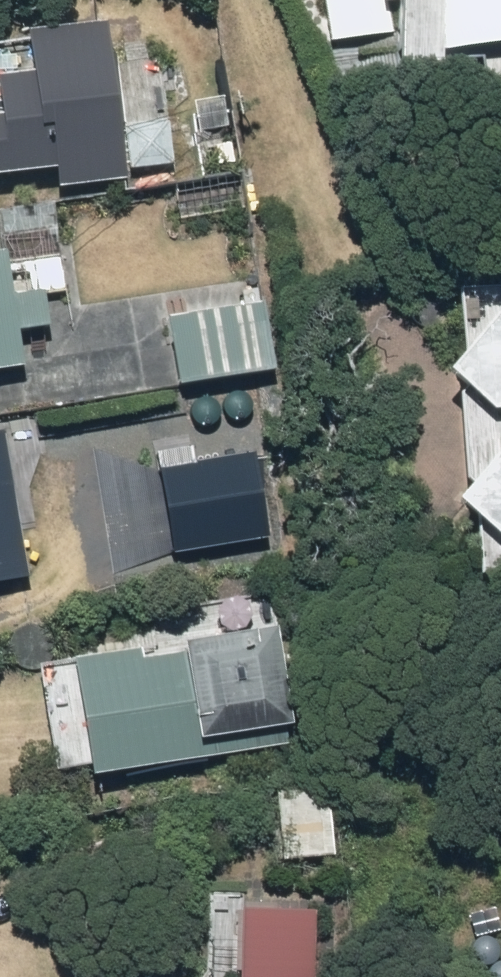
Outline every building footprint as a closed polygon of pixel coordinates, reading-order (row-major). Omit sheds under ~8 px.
[(445,61),(500,51),(500,0),(447,0),(445,61)] [(111,31),(31,40),(36,87),(1,91),(5,130),(0,130),(0,182),(59,176),(61,193),(128,185),(111,31)] [(67,296),(62,262),(20,267),(24,301),(67,296)] [(0,267),(0,378),(25,374),(8,266),(0,267)] [(462,293),(469,393),(460,401),(465,487),(475,493),(482,578),(500,577),(500,291),(462,293)] [(178,388),(274,375),(265,308),(169,321),(178,388)] [(7,434),(0,435),(0,586),(31,581),(7,434)] [(256,452),(159,468),(173,553),(271,537),(256,452)] [(148,654),(78,666),(98,782),(295,748),(277,641),(149,664),(148,654)] [(273,798),(280,865),(336,860),(329,793),(273,798)] [(317,917),(242,916),(241,976),(317,976),(317,917)]
